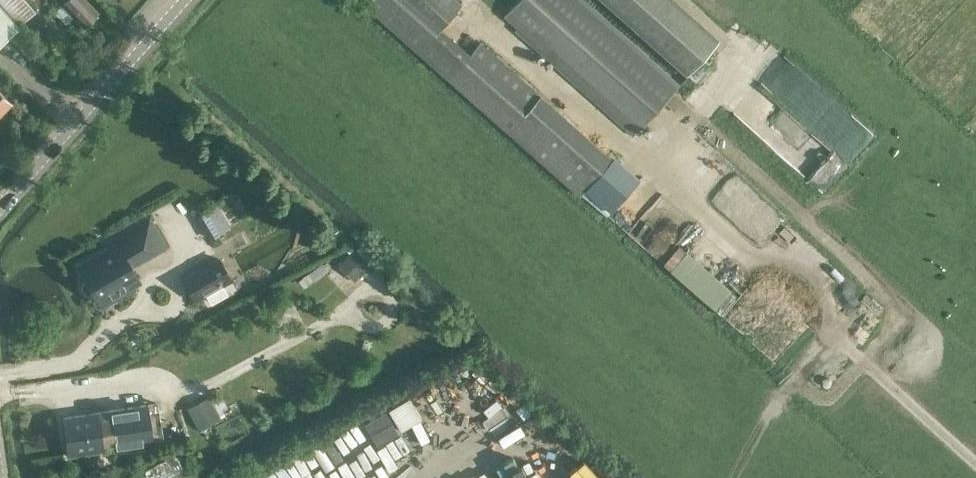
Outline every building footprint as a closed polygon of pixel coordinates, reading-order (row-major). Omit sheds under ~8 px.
[(82,26),(96,13),(84,0),(58,0),(82,26)] [(425,58),(579,196),(613,158),(481,40),(470,52),(440,26),(461,3),(458,0),(369,0),(365,4),(425,58)] [(678,87),(581,0),(517,0),(503,15),(636,134),(678,87)] [(688,73),(712,45),(660,0),(605,0),(688,73)] [(0,5),(0,42),(18,26),(0,5)] [(11,102),(0,92),(0,113),(11,102)] [(228,228),(216,207),(198,217),(210,238),(228,228)] [(121,249),(103,259),(101,256),(82,268),(89,280),(85,282),(84,286),(88,293),(92,294),(96,292),(97,295),(109,288),(113,295),(115,294),(119,295),(126,291),(127,288),(140,280),(133,267),(168,247),(151,219),(115,239),(121,249)] [(685,245),(668,263),(716,307),(733,289),(685,245)] [(337,263),(354,280),(370,264),(353,247),(337,263)] [(186,279),(198,300),(233,280),(221,259),(186,279)] [(187,407),(199,429),(220,418),(207,396),(187,407)] [(68,453),(153,441),(148,404),(63,416),(68,453)] [(186,467),(178,452),(146,469),(151,477),(166,477),(186,467)] [(572,477),(570,477),(600,477),(586,456),(567,468),(572,477)]
